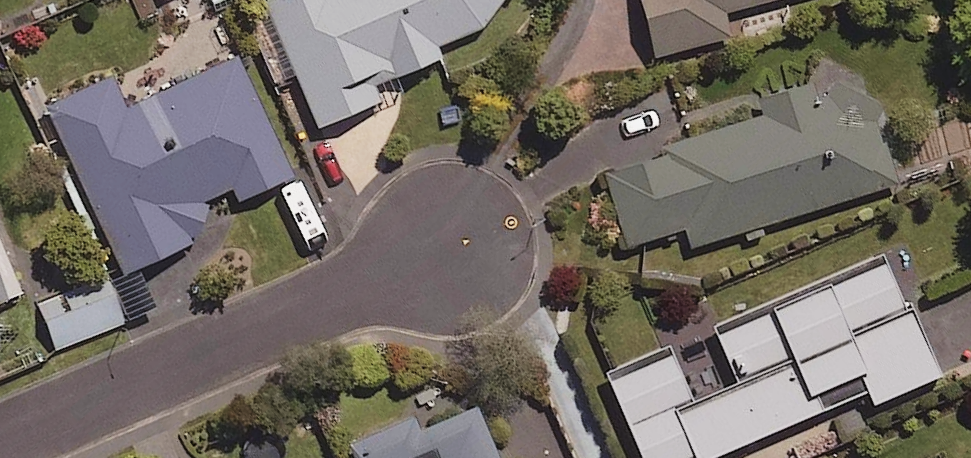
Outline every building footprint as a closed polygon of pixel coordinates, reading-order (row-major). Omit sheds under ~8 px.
[(320,124),(382,97),(375,82),(437,55),(444,41),(480,25),(502,0),(265,0),(320,124)] [(656,53),(730,34),(724,8),(757,0),(643,0),(656,53)] [(295,172),(241,53),(125,106),(112,76),(48,105),(123,270),(200,236),(209,196),(233,185),(239,197),(295,172)] [(897,180),(860,67),(754,101),(758,115),(603,165),(628,244),(686,226),(692,247),(897,180)] [(0,239),(0,299),(21,290),(0,239)] [(890,257),(717,331),(730,361),(686,380),(673,350),(610,377),(644,457),(703,457),(868,388),(874,401),(939,373),(890,257)] [(126,321),(112,284),(41,312),(55,348),(126,321)] [(477,402),(427,423),(423,414),(352,443),(359,457),(500,457),(477,402)]
